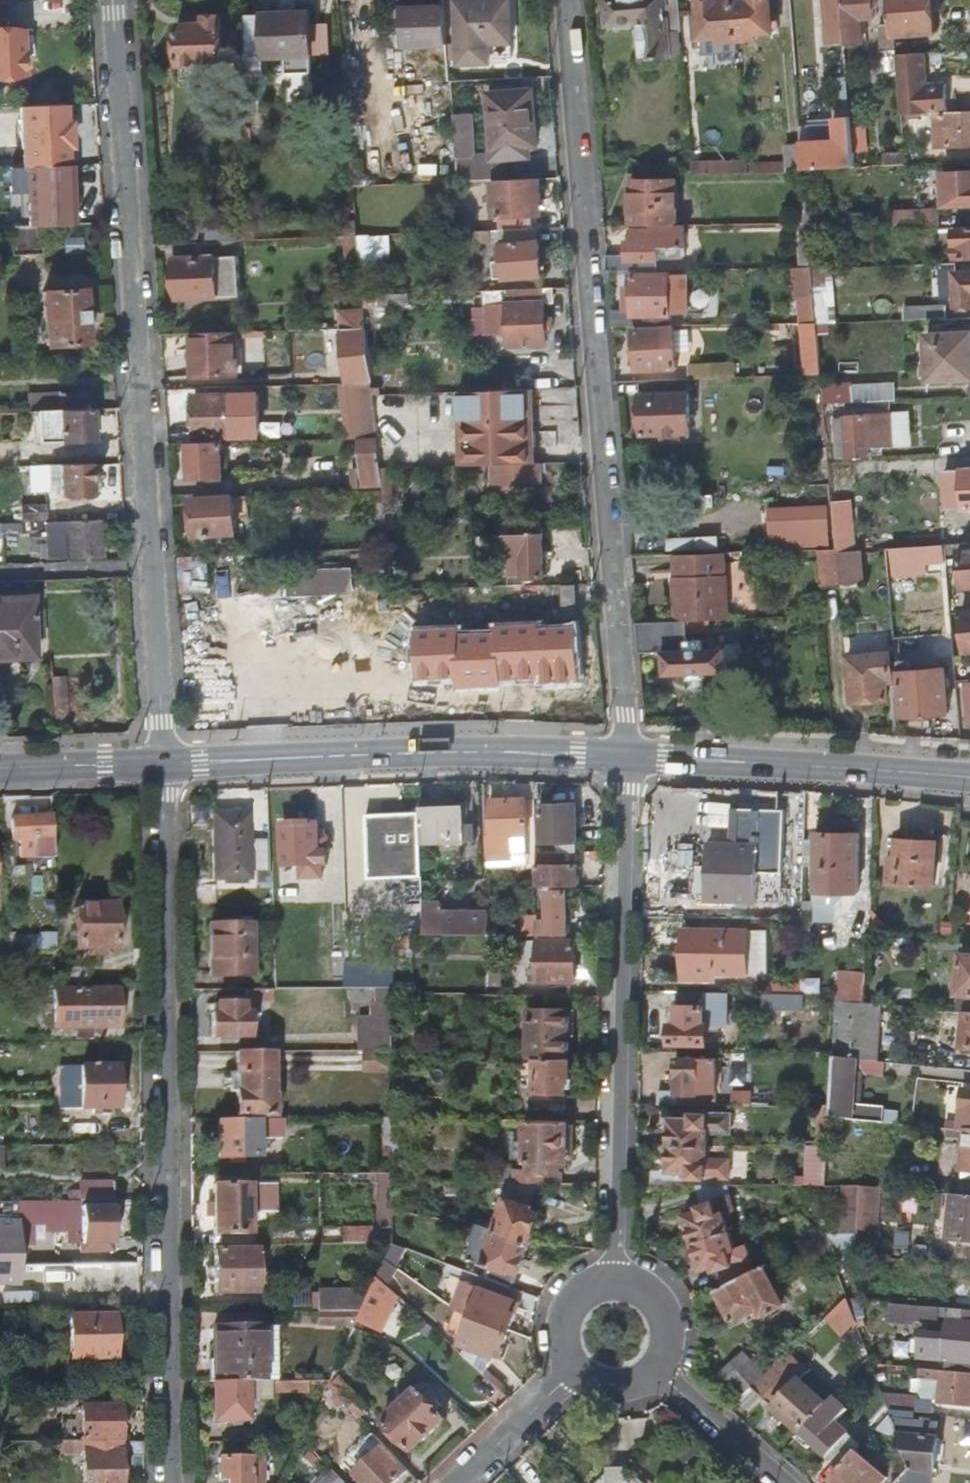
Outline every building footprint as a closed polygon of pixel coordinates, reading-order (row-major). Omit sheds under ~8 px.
[(477,54),(477,42),(508,41),(506,0),(453,0),(455,62),(477,61),(477,54)] [(669,58),(667,33),(681,32),(678,0),(607,0),(608,22),(639,20),(643,60),(669,58)] [(737,39),(734,0),(699,0),(702,37),(718,35),(718,41),(737,39)] [(737,39),(753,38),(753,32),(771,31),(769,0),(734,0),(737,39)] [(843,17),(842,0),(824,0),(826,18),(843,17)] [(843,17),(845,41),(863,40),(861,16),(873,16),(873,6),(876,6),(876,0),(842,0),(843,17)] [(893,22),(895,49),(895,51),(913,51),(911,31),(936,30),(933,0),(891,0),(893,22)] [(445,42),(442,6),(400,10),(403,45),(445,42)] [(309,13),(245,17),(251,81),(268,80),(266,62),(287,61),(289,78),(314,76),(309,13)] [(239,61),(235,14),(205,16),(206,25),(175,27),(179,81),(221,78),(220,62),(239,61)] [(895,49),(893,22),(878,23),(880,50),(895,49)] [(21,73),(21,70),(24,66),(24,59),(17,52),(16,31),(0,31),(0,74),(21,73)] [(477,42),(477,54),(508,53),(508,41),(477,42)] [(927,86),(925,51),(913,51),(895,51),(900,113),(943,110),(948,110),(947,85),(927,86)] [(842,100),(850,100),(848,79),(840,79),(842,100)] [(532,86),(489,89),(494,143),(538,140),(532,86)] [(19,103),(21,167),(14,167),(15,225),(76,224),(73,102),(19,103)] [(948,110),(943,110),(946,145),(969,144),(969,109),(948,110)] [(853,129),(851,111),(835,112),(836,136),(799,138),(801,169),(806,168),(856,166),(855,149),(853,129)] [(853,129),(855,149),(865,148),(863,128),(853,129)] [(784,139),(783,159),(783,170),(801,169),(799,138),(784,139)] [(358,155),(347,155),(350,184),(361,184),(358,155)] [(746,157),(716,158),(717,173),(747,171),(747,161),(746,157)] [(717,173),(716,158),(692,159),(693,168),(693,174),(717,173)] [(783,170),(783,159),(747,161),(747,171),(783,170)] [(944,171),(945,204),(969,204),(969,169),(944,171)] [(501,213),(502,228),(534,226),(533,211),(542,211),(540,177),(490,179),(493,213),(501,213)] [(631,181),(633,226),(653,225),(681,224),(678,179),(631,181)] [(892,213),(892,230),(921,228),(934,228),(933,211),(892,213)] [(341,218),(343,233),(355,232),(353,216),(341,218)] [(802,262),(813,261),(812,242),(811,234),(810,216),(800,217),(802,240),(800,240),(802,262)] [(174,258),(235,254),(238,254),(237,239),(256,238),(255,223),(238,224),(238,218),(187,222),(188,242),(173,243),(174,258)] [(608,274),(664,271),(663,260),(686,258),(685,246),(690,246),(689,223),(681,224),(653,225),(653,229),(632,230),(633,235),(628,235),(628,255),(607,256),(608,274)] [(538,274),(537,226),(534,226),(502,228),(489,228),(490,236),(501,236),(501,242),(501,258),(495,258),(490,258),(491,275),(538,274)] [(955,227),(956,257),(969,257),(969,226),(955,227)] [(41,254),(40,227),(8,228),(9,255),(41,254)] [(490,236),(489,228),(472,229),(472,237),(490,236)] [(937,242),(936,228),(934,228),(921,228),(922,242),(937,242)] [(355,232),(343,233),(345,260),(357,259),(355,235),(355,232)] [(385,234),(355,235),(357,259),(358,265),(386,264),(385,234)] [(216,291),(237,290),(235,254),(174,258),(176,298),(216,296),(216,291)] [(816,291),(814,271),(813,261),(802,262),(805,292),(816,291)] [(969,273),(969,263),(939,264),(940,288),(958,288),(957,274),(969,273)] [(818,316),(818,325),(830,325),(826,270),(814,271),(816,291),(818,316)] [(834,270),(826,270),(830,325),(838,324),(834,270)] [(957,274),(958,288),(959,305),(969,305),(969,273),(957,274)] [(612,313),(613,330),(672,326),(670,288),(675,287),(674,274),(630,277),(632,312),(612,313)] [(551,301),(551,287),(484,290),(484,303),(496,303),(498,329),(508,329),(509,343),(544,342),(543,301),(551,301)] [(83,288),(43,290),(45,344),(86,342),(83,288)] [(818,316),(816,291),(805,292),(800,293),(802,317),(818,316)] [(919,320),(948,318),(948,304),(919,306),(919,320)] [(339,307),(340,324),(363,323),(361,305),(339,307)] [(801,317),(805,368),(822,367),(818,325),(818,316),(802,317),(801,317)] [(340,324),(344,380),(368,379),(363,323),(340,324)] [(673,329),(676,365),(688,364),(689,364),(685,325),(672,326),(673,329)] [(673,329),(636,331),(639,372),(677,370),(676,365),(673,329)] [(233,331),(188,334),(191,376),(235,373),(233,331)] [(928,334),(930,379),(969,377),(969,331),(928,334)] [(689,378),(690,378),(736,374),(734,360),(689,364),(688,364),(689,378)] [(689,378),(642,382),(647,435),(665,434),(665,441),(684,440),(684,433),(695,433),(690,378),(689,378)] [(456,447),(532,445),(533,419),(524,419),(524,386),(456,389),(456,447)] [(524,419),(533,419),(533,386),(524,386),(524,419)] [(855,388),(824,389),(825,405),(855,404),(855,388)] [(60,393),(60,410),(91,409),(90,392),(60,393)] [(231,395),(192,398),(194,438),(196,438),(196,443),(221,441),(224,441),(223,436),(252,434),(251,411),(238,412),(232,412),(231,400),(231,395)] [(91,414),(91,409),(60,410),(37,411),(40,440),(93,438),(93,426),(97,426),(97,414),(91,414)] [(872,459),(872,448),(871,433),(894,432),(894,414),(850,416),(850,419),(837,420),(838,461),(872,459)] [(871,433),(872,448),(895,447),(894,432),(871,433)] [(349,468),(350,488),(378,487),(376,468),(373,433),(357,434),(360,468),(349,468)] [(221,477),(221,441),(196,443),(188,443),(190,478),(207,477),(208,484),(219,484),(219,477),(221,477)] [(532,462),(532,445),(456,447),(456,465),(494,463),(532,462)] [(532,462),(494,463),(494,481),(489,481),(489,489),(506,489),(506,481),(543,480),(543,461),(532,462)] [(90,467),(90,464),(47,466),(48,485),(58,485),(58,496),(91,495),(91,481),(96,481),(98,477),(98,471),(94,467),(90,467)] [(376,468),(378,487),(380,504),(381,521),(390,521),(386,468),(376,468)] [(945,474),(949,511),(969,510),(969,472),(945,474)] [(246,496),(195,499),(196,536),(235,534),(234,519),(247,518),(246,496)] [(837,553),(854,552),(851,502),(833,503),(833,513),(836,548),(837,553)] [(48,504),(21,504),(22,517),(48,516),(48,504)] [(373,504),(377,549),(384,548),(381,521),(380,504),(373,504)] [(101,555),(100,519),(21,522),(21,532),(45,531),(46,558),(101,555)] [(509,578),(526,577),(545,576),(543,519),(517,520),(517,533),(508,533),(509,578)] [(694,538),(666,540),(667,552),(695,551),(694,538)] [(959,544),(963,588),(969,588),(969,543),(959,544)] [(944,561),(944,545),(909,548),(910,563),(944,561)] [(854,552),(857,581),(863,580),(861,551),(854,552)] [(839,582),(857,581),(854,552),(837,553),(839,582)] [(683,619),(726,617),(724,554),(675,556),(678,619),(683,619)] [(342,570),(270,573),(271,597),(290,597),(290,594),(343,591),(342,570)] [(576,613),(575,580),(562,581),(563,613),(576,613)] [(0,609),(0,669),(36,667),(35,638),(46,638),(45,611),(34,611),(34,608),(0,609)] [(464,623),(418,625),(418,678),(454,678),(454,690),(582,683),(579,624),(544,626),(542,618),(491,620),(492,628),(465,630),(464,623)] [(683,619),(678,619),(636,621),(638,650),(663,649),(665,671),(688,669),(688,675),(705,674),(705,668),(727,666),(726,645),(703,645),(702,636),(684,637),(683,619)] [(890,655),(848,658),(852,704),(888,702),(886,676),(891,676),(890,655)] [(911,663),(899,664),(904,714),(949,710),(946,665),(921,668),(911,668),(911,663)] [(530,800),(496,801),(497,844),(505,844),(505,837),(519,837),(518,821),(531,820),(530,800)] [(579,800),(544,800),(544,834),(560,834),(560,853),(580,853),(579,800)] [(444,803),(425,804),(426,842),(479,842),(478,810),(444,811),(444,803)] [(708,839),(706,897),(757,899),(758,871),(784,872),(786,808),(739,807),(738,840),(708,839)] [(273,871),(272,840),(251,841),(251,813),(215,813),(216,879),(251,878),(252,872),(273,871)] [(53,840),(53,816),(13,818),(14,840),(53,840)] [(321,823),(285,824),(285,867),(304,867),(304,879),(322,878),(322,867),(330,866),(329,850),(322,851),(321,823)] [(864,835),(821,833),(819,903),(841,904),(841,893),(861,894),(864,835)] [(942,845),(902,842),(901,859),(893,859),(892,886),(939,888),(942,845)] [(539,868),(560,868),(560,853),(539,854),(539,868)] [(573,868),(560,868),(539,868),(540,887),(574,888),(573,868)] [(553,923),(541,923),(541,937),(574,937),(574,892),(553,892),(553,923)] [(805,919),(805,921),(819,921),(819,903),(806,902),(805,919)] [(118,905),(79,905),(79,948),(119,948),(118,905)] [(493,936),(493,912),(474,912),(474,922),(443,922),(443,936),(493,936)] [(541,923),(540,917),(532,917),(532,937),(541,937),(541,923)] [(252,924),(210,924),(210,977),(252,977),(252,924)] [(750,931),(686,930),(685,979),(716,980),(716,974),(750,974),(750,931)] [(418,951),(418,935),(399,935),(399,951),(418,951)] [(576,943),(539,943),(539,984),(576,984),(576,943)] [(960,1014),(968,1015),(969,1015),(969,960),(966,959),(960,1014)] [(350,963),(350,990),(384,990),(385,990),(399,990),(399,972),(375,971),(368,962),(350,963)] [(76,986),(90,986),(90,966),(63,967),(63,987),(76,986)] [(839,994),(838,1002),(868,1006),(869,972),(840,971),(839,994)] [(119,1028),(119,989),(55,989),(55,1028),(77,1028),(95,1028),(119,1028)] [(398,996),(399,990),(385,990),(385,1005),(380,1005),(380,1018),(366,1018),(366,1052),(371,1053),(371,1055),(398,1055),(398,1008),(398,996)] [(671,1045),(707,1045),(708,1024),(728,1027),(729,993),(705,992),(680,992),(679,1023),(672,1023),(671,1045)] [(801,994),(767,993),(767,1005),(801,1005),(801,994)] [(245,1006),(220,1005),(220,1013),(213,1013),(213,1038),(266,1039),(267,1032),(252,1032),(252,1014),(245,1014),(245,1006)] [(531,1012),(531,1059),(540,1059),(573,1060),(574,1024),(579,1024),(579,1012),(531,1012)] [(835,1059),(854,1061),(857,1020),(837,1018),(835,1056),(835,1059)] [(96,1039),(95,1028),(77,1028),(77,1039),(96,1039)] [(272,1052),(236,1051),(235,1116),(271,1116),(272,1052)] [(793,1055),(719,1053),(719,1062),(793,1063),(793,1055)] [(371,1073),(398,1073),(398,1057),(398,1055),(371,1055),(371,1073)] [(701,1058),(678,1058),(677,1095),(701,1095),(701,1088),(706,1088),(706,1076),(701,1076),(701,1058)] [(573,1080),(573,1060),(540,1059),(539,1093),(536,1093),(535,1105),(570,1105),(570,1080),(573,1080)] [(119,1065),(82,1064),(82,1107),(120,1107),(119,1065)] [(832,1119),(887,1124),(888,1113),(851,1109),(854,1066),(835,1064),(832,1108),(832,1119)] [(717,1105),(754,1106),(754,1093),(718,1092),(717,1105)] [(822,1108),(820,1147),(830,1147),(832,1119),(832,1108),(822,1108)] [(679,1143),(710,1144),(710,1128),(728,1128),(728,1112),(688,1111),(688,1117),(679,1117),(679,1143)] [(282,1140),(282,1120),(218,1120),(217,1157),(254,1157),(255,1140),(282,1140)] [(388,1151),(391,1151),(397,1151),(397,1121),(388,1121),(388,1151)] [(407,1152),(408,1121),(397,1121),(397,1151),(407,1152)] [(569,1126),(569,1123),(528,1122),(528,1162),(534,1162),(534,1174),(496,1174),(496,1184),(513,1184),(544,1184),(548,1184),(548,1174),(563,1174),(563,1163),(569,1163),(569,1159),(576,1159),(576,1126),(569,1126)] [(943,1129),(943,1137),(961,1138),(958,1175),(969,1176),(969,1131),(943,1129)] [(687,1171),(687,1176),(733,1177),(733,1158),(710,1157),(710,1144),(679,1143),(678,1170),(687,1171)] [(812,1186),(828,1187),(830,1147),(820,1147),(814,1147),(812,1186)] [(70,1191),(70,1202),(82,1201),(115,1201),(115,1183),(82,1183),(83,1191),(70,1191)] [(497,1228),(532,1240),(543,1211),(535,1208),(544,1184),(513,1184),(497,1228)] [(709,1201),(733,1194),(730,1185),(704,1184),(709,1201)] [(248,1186),(215,1186),(215,1235),(248,1234),(248,1186)] [(845,1209),(860,1210),(863,1187),(847,1187),(845,1209)] [(733,1194),(709,1201),(694,1205),(696,1211),(688,1213),(695,1241),(731,1230),(726,1212),(737,1209),(733,1194)] [(956,1196),(952,1242),(969,1243),(969,1197),(956,1196)] [(69,1223),(68,1223),(56,1223),(56,1230),(69,1230),(69,1243),(82,1243),(82,1250),(115,1249),(115,1245),(114,1207),(82,1207),(82,1201),(68,1202),(69,1223)] [(68,1202),(21,1202),(21,1223),(21,1230),(21,1245),(35,1245),(34,1223),(45,1223),(49,1223),(56,1223),(68,1223),(68,1202)] [(21,1222),(0,1223),(0,1286),(22,1286),(21,1265),(21,1245),(21,1230),(21,1222)] [(491,1265),(486,1278),(516,1288),(532,1240),(497,1228),(481,1222),(474,1241),(477,1242),(471,1258),(491,1265)] [(344,1230),(344,1247),(395,1247),(396,1247),(396,1230),(344,1230)] [(714,1270),(730,1265),(752,1258),(747,1242),(735,1246),(731,1230),(695,1241),(703,1267),(712,1264),(714,1270)] [(821,1230),(806,1238),(814,1253),(828,1246),(822,1231),(821,1230)] [(256,1251),(215,1251),(215,1293),(256,1293),(256,1251)] [(752,1258),(730,1265),(734,1278),(755,1267),(752,1258)] [(785,1300),(764,1261),(755,1267),(734,1278),(716,1288),(733,1319),(759,1304),(763,1312),(785,1300)] [(371,1332),(390,1292),(378,1282),(363,1314),(358,1326),(371,1332)] [(472,1316),(507,1328),(513,1311),(508,1309),(512,1298),(482,1288),(464,1282),(454,1310),(472,1316)] [(357,1308),(357,1286),(319,1286),(319,1308),(357,1308)] [(860,1296),(849,1294),(850,1299),(853,1304),(857,1316),(867,1312),(860,1296)] [(850,1299),(833,1316),(837,1320),(853,1304),(850,1299)] [(945,1307),(893,1300),(891,1318),(919,1322),(920,1318),(943,1322),(945,1307)] [(264,1313),(287,1313),(288,1301),(264,1301),(264,1313)] [(969,1362),(969,1310),(963,1309),(962,1314),(954,1313),(950,1332),(927,1330),(923,1357),(934,1358),(951,1360),(969,1362)] [(116,1314),(73,1315),(73,1358),(117,1358),(116,1314)] [(320,1327),(357,1328),(358,1326),(363,1314),(320,1314),(320,1327)] [(500,1349),(507,1328),(472,1316),(462,1346),(491,1357),(494,1347),(500,1349)] [(245,1382),(263,1383),(264,1329),(214,1329),(214,1382),(245,1382)] [(774,1410),(803,1376),(810,1368),(793,1352),(752,1391),(774,1410)] [(765,1372),(744,1354),(722,1378),(744,1396),(765,1372)] [(969,1373),(969,1362),(951,1360),(934,1358),(933,1369),(969,1373)] [(401,1375),(385,1360),(362,1382),(377,1398),(401,1375)] [(933,1369),(926,1368),(925,1378),(944,1380),(942,1400),(969,1404),(969,1373),(933,1369)] [(803,1376),(774,1410),(801,1434),(827,1405),(831,1400),(803,1376)] [(245,1419),(245,1393),(245,1382),(214,1382),(212,1382),(211,1418),(245,1419)] [(245,1393),(286,1394),(286,1383),(263,1383),(245,1382),(245,1393)] [(286,1383),(286,1394),(307,1394),(307,1383),(286,1383)] [(337,1400),(356,1419),(367,1408),(348,1389),(337,1400)] [(423,1399),(416,1392),(383,1424),(411,1453),(445,1420),(432,1408),(440,1400),(431,1391),(423,1399)] [(801,1434),(797,1439),(808,1449),(813,1443),(843,1470),(859,1453),(868,1443),(842,1419),(854,1407),(837,1392),(831,1400),(827,1405),(801,1434)] [(891,1411),(920,1413),(922,1397),(884,1393),(888,1403),(891,1411)] [(868,1424),(878,1433),(893,1417),(891,1411),(888,1403),(868,1424)] [(82,1406),(82,1442),(87,1442),(124,1442),(124,1406),(82,1406)] [(898,1482),(936,1482),(937,1478),(941,1479),(942,1472),(936,1471),(939,1441),(936,1441),(938,1425),(894,1421),(911,1468),(898,1482)] [(63,1456),(87,1456),(87,1442),(82,1442),(63,1443),(63,1456)] [(87,1456),(87,1482),(124,1482),(124,1456),(145,1456),(145,1442),(124,1442),(87,1442),(87,1456)] [(408,1471),(384,1447),(353,1478),(358,1482),(396,1482),(408,1471)] [(833,1482),(834,1482),(877,1482),(884,1476),(859,1453),(843,1470),(833,1482)] [(219,1458),(219,1478),(227,1478),(227,1482),(262,1482),(262,1461),(246,1461),(246,1458),(219,1458)] [(340,1482),(331,1472),(320,1482),(339,1482),(340,1482)]
